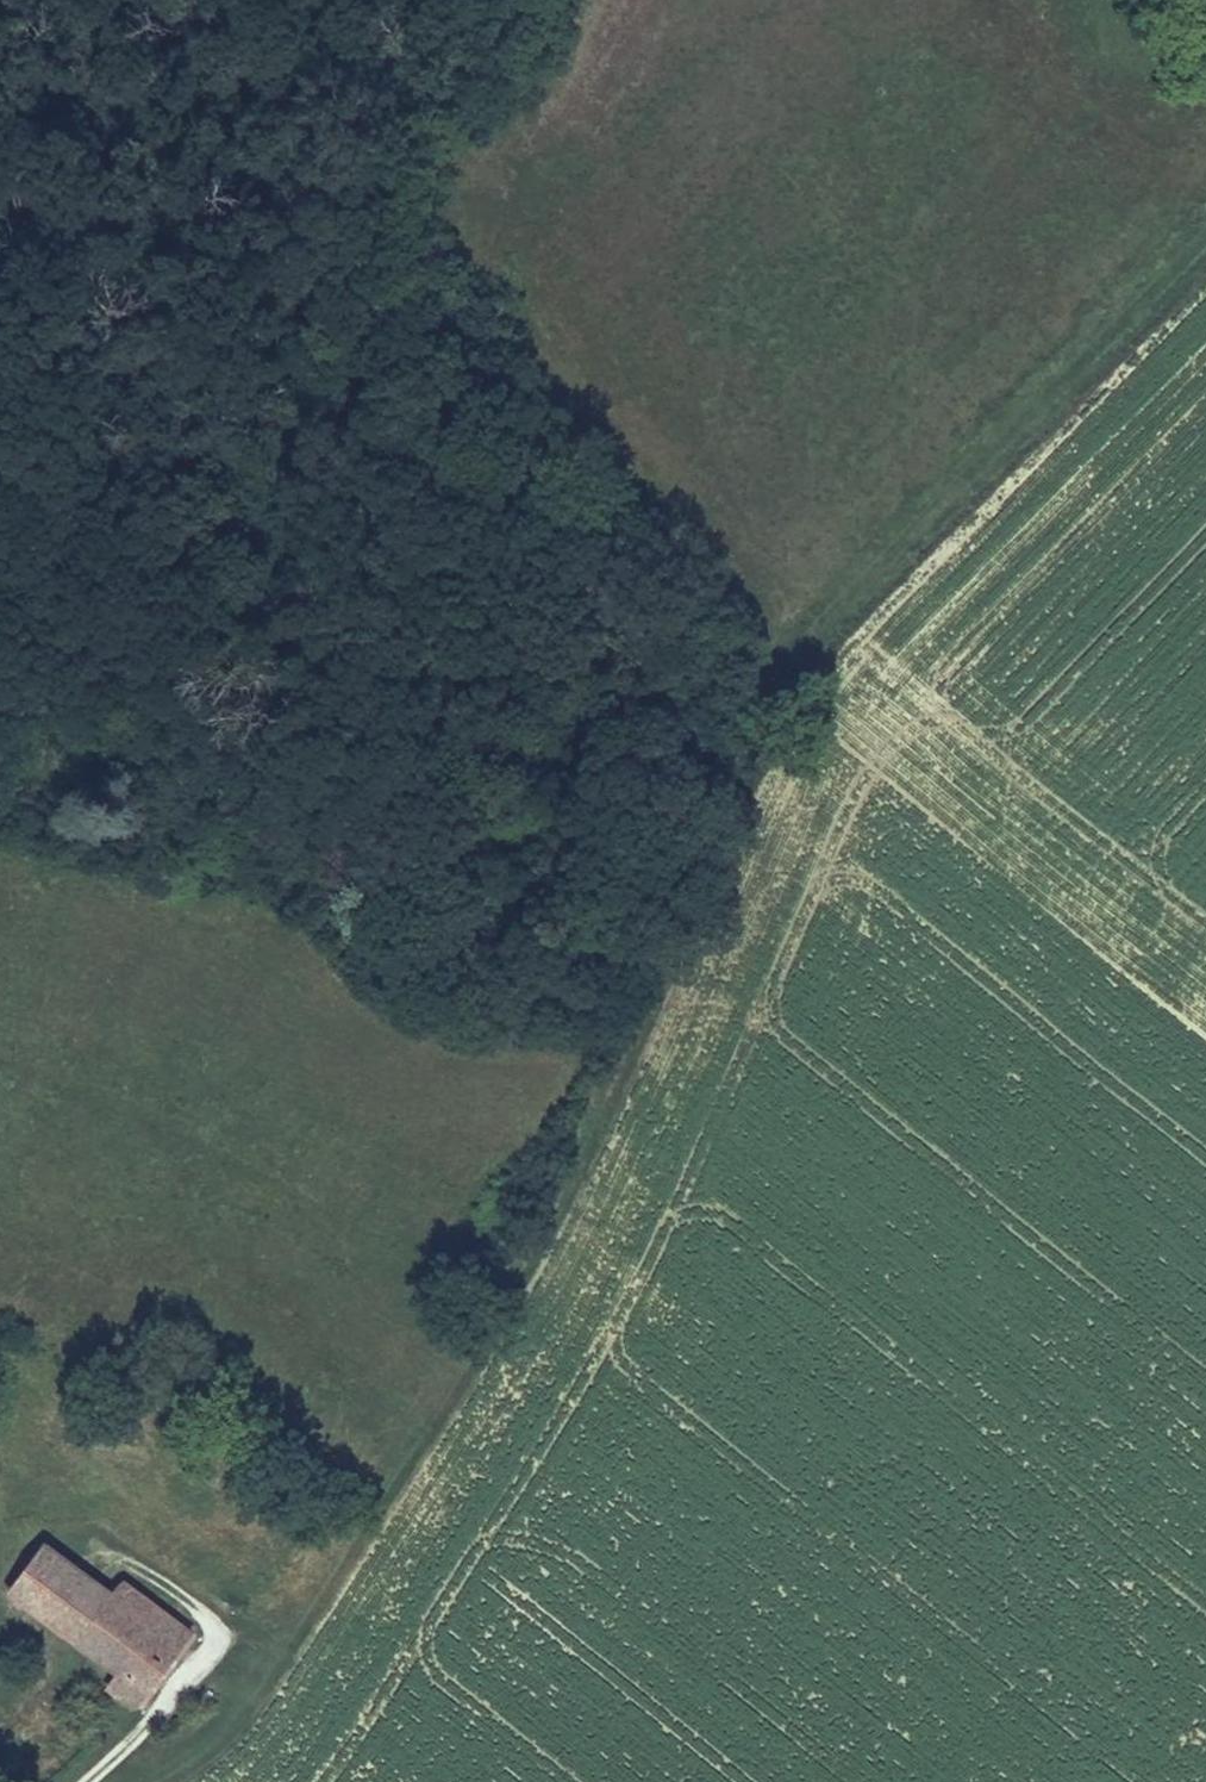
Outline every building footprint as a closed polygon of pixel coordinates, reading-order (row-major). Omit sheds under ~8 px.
[(5,1584),(72,1634),(106,1589),(41,1538),(5,1584)] [(190,1630),(117,1576),(106,1589),(72,1634),(115,1668),(107,1681),(138,1702),(190,1630)]
